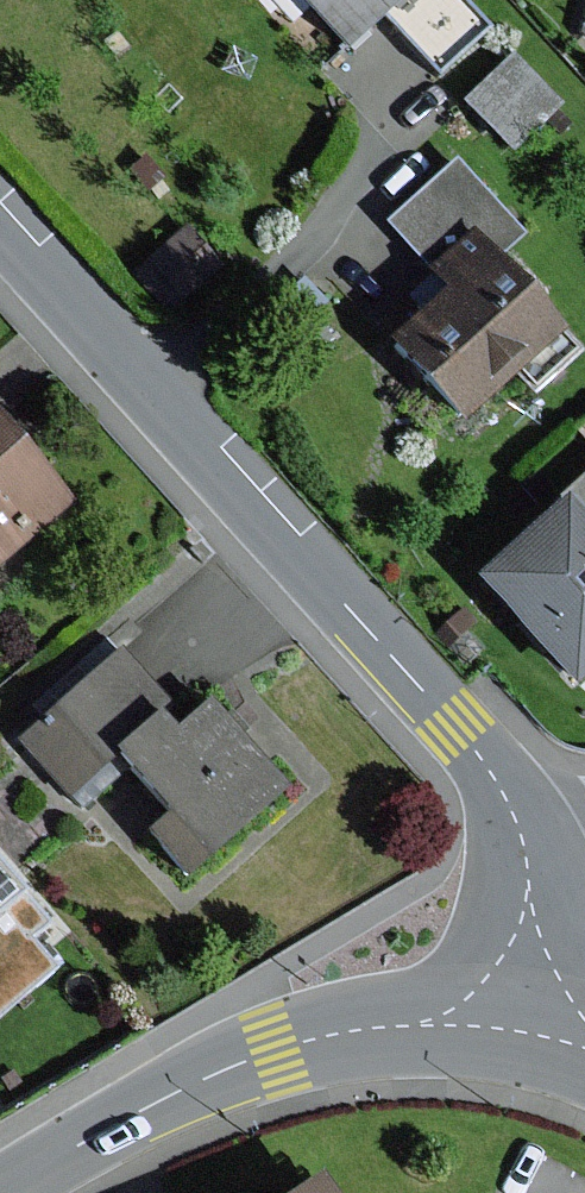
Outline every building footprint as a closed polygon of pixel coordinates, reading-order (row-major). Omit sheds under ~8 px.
[(345,53),(381,17),(400,0),(294,0),(345,53)] [(381,17),(434,76),(486,30),(459,0),(400,0),(381,17)] [(511,56),(462,104),(510,153),(559,105),(511,56)] [(145,156),(129,168),(147,190),(163,178),(145,156)] [(386,223),(432,273),(470,239),(501,210),(455,160),(386,223)] [(186,228),(131,275),(165,315),(220,269),(186,228)] [(560,334),(470,239),(432,273),(407,296),(420,309),(383,344),(461,427),(560,334)] [(66,516),(0,435),(0,570),(66,516)] [(564,498),(584,521),(584,478),(564,498)] [(472,582),(571,691),(584,678),(584,521),(564,498),(472,582)] [(106,756),(153,711),(166,700),(117,648),(17,741),(66,793),(106,756)] [(153,711),(106,756),(163,816),(144,834),(186,879),(287,784),(208,701),(174,733),(153,711)] [(55,972),(28,941),(47,924),(0,871),(0,1019),(55,972)] [(299,1192),(324,1192),(316,1181),(299,1192)]
